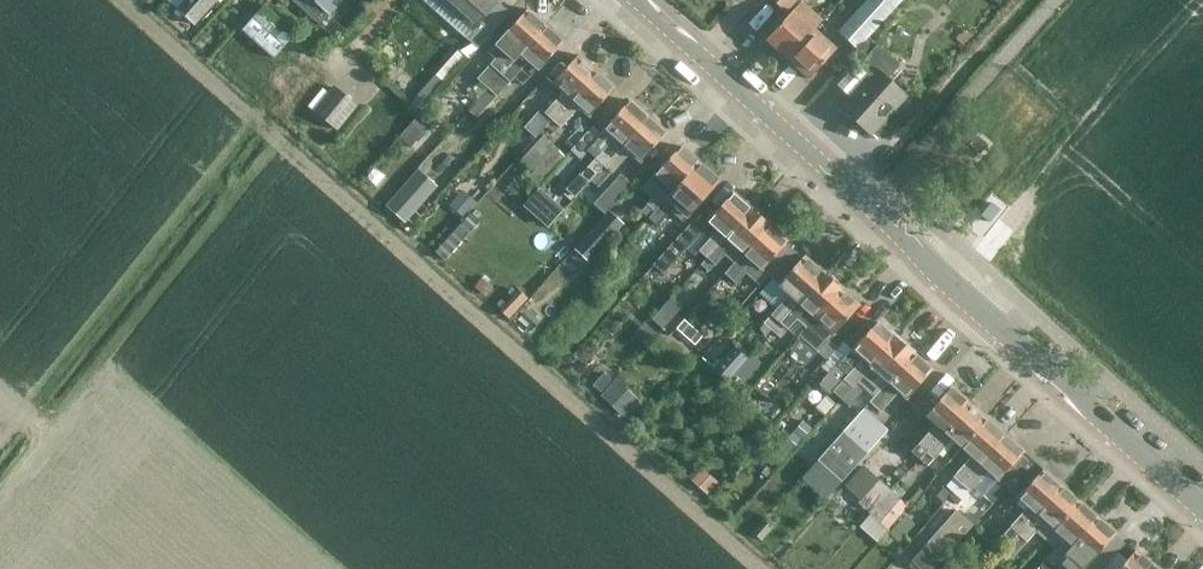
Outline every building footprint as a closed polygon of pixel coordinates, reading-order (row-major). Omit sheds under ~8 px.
[(173,1),(193,22),(216,0),(174,0),(173,1)] [(318,23),(328,13),(328,14),(340,0),(292,0),(318,23)] [(500,22),(488,12),(498,2),(496,0),(439,0),(472,30),(465,37),(477,48),(500,22)] [(837,31),(856,48),(899,0),(865,0),(837,31)] [(924,0),(907,0),(900,7),(911,17),(925,1),(924,0)] [(258,5),(244,28),(277,48),(291,25),(258,5)] [(527,8),(501,37),(488,52),(496,58),(478,78),(489,88),(545,25),(527,8)] [(766,39),(787,59),(814,29),(792,9),(766,39)] [(564,41),(545,25),(489,88),(498,95),(528,61),(538,70),(564,41)] [(814,29),(787,59),(809,78),(836,48),(814,29)] [(869,132),(903,94),(886,79),(900,64),(877,43),(857,66),(870,78),(842,108),(869,132)] [(546,126),(547,126),(596,70),(578,54),(552,83),(563,92),(545,112),(541,109),(524,127),(536,137),(546,126)] [(948,65),(955,79),(966,74),(959,59),(948,65)] [(545,77),(538,70),(537,72),(535,70),(519,88),(528,96),(545,77)] [(615,87),(596,70),(547,126),(554,133),(560,126),(561,127),(579,106),(589,116),(615,87)] [(336,129),(355,106),(332,86),(313,110),(336,129)] [(590,165),(598,172),(648,116),(629,100),(603,129),(611,136),(603,145),(605,147),(595,158),(596,158),(590,165)] [(420,112),(398,136),(409,146),(431,121),(420,112)] [(666,133),(648,116),(598,172),(592,179),(599,186),(611,172),(612,173),(630,152),(640,161),(666,133)] [(580,158),(601,134),(592,126),(571,150),(580,158)] [(974,133),(966,142),(979,153),(987,144),(974,133)] [(537,188),(566,156),(543,135),(522,159),(534,171),(527,179),(537,188)] [(641,211),(649,218),(699,162),(680,145),(654,174),(665,183),(647,204),(647,205),(641,211)] [(703,166),(699,162),(649,218),(656,224),(674,206),(686,218),(720,181),(716,178),(720,174),(706,162),(703,166)] [(594,204),(605,214),(616,202),(632,184),(620,174),(594,204)] [(522,204),(529,211),(543,195),(535,189),(522,204)] [(400,192),(388,205),(405,221),(417,208),(400,192)] [(685,282),(701,265),(751,208),(732,192),(707,221),(717,230),(698,250),(699,251),(677,275),(685,282)] [(449,204),(463,216),(473,205),(459,193),(449,204)] [(751,208),(701,265),(708,271),(714,265),(715,266),(723,256),(733,265),(769,224),(751,208)] [(618,230),(604,217),(575,250),(590,263),(618,230)] [(663,273),(705,228),(695,218),(653,264),(663,273)] [(787,241),(769,224),(733,265),(725,274),(733,281),(743,270),(759,285),(768,274),(762,269),(787,241)] [(763,322),(772,330),(823,273),(804,256),(793,269),(785,263),(765,286),(772,292),(779,285),(789,294),(763,322)] [(841,288),(823,273),(772,330),(779,337),(805,308),(815,317),(841,288)] [(841,288),(815,317),(791,344),(786,350),(794,357),(799,352),(823,325),(833,334),(859,305),(841,288)] [(665,326),(682,303),(671,294),(653,317),(665,326)] [(635,308),(625,300),(613,313),(623,322),(635,308)] [(539,321),(526,309),(514,322),(528,334),(539,321)] [(877,321),(864,335),(856,328),(843,342),(842,341),(827,358),(837,366),(851,349),(861,358),(843,379),(844,380),(838,386),(845,393),(840,398),(841,398),(896,337),(877,321)] [(896,337),(841,398),(849,406),(864,388),(873,396),(868,401),(869,402),(913,353),(896,337)] [(741,382),(760,361),(737,342),(714,368),(727,380),(729,378),(735,383),(741,382)] [(932,369),(913,353),(869,402),(877,409),(896,389),(906,398),(932,369)] [(620,411),(636,395),(618,377),(602,393),(620,411)] [(912,452),(919,459),(969,402),(951,386),(925,415),(935,424),(917,445),(918,445),(912,452)] [(987,418),(969,402),(919,459),(927,465),(933,459),(952,439),(961,447),(987,418)] [(1005,434),(987,418),(961,447),(971,456),(953,476),(954,477),(947,484),(955,491),(1005,434)] [(841,482),(866,453),(842,431),(816,460),(841,482)] [(1023,451),(1005,434),(955,491),(962,498),(969,490),(969,491),(988,470),(998,480),(1023,451)] [(1003,534),(1011,541),(1062,485),(1043,468),(1017,497),(1027,506),(1003,534)] [(689,482),(704,496),(713,485),(699,472),(689,482)] [(887,529),(906,505),(898,497),(903,491),(895,483),(889,489),(879,479),(863,495),(873,505),(868,511),(887,529)] [(1062,485),(1011,541),(1012,542),(996,559),(1003,566),(1015,554),(1019,548),(1021,550),(1044,524),(1052,531),(1079,500),(1062,485)] [(1052,531),(1063,541),(1045,562),(1044,561),(1037,568),(1051,568),(1097,516),(1079,500),(1052,531)] [(939,560),(972,524),(956,510),(923,546),(939,560)] [(1097,516),(1051,568),(1065,568),(1080,553),(1090,562),(1116,533),(1097,516)] [(1153,566),(1135,550),(1117,568),(1150,568),(1153,566)]
